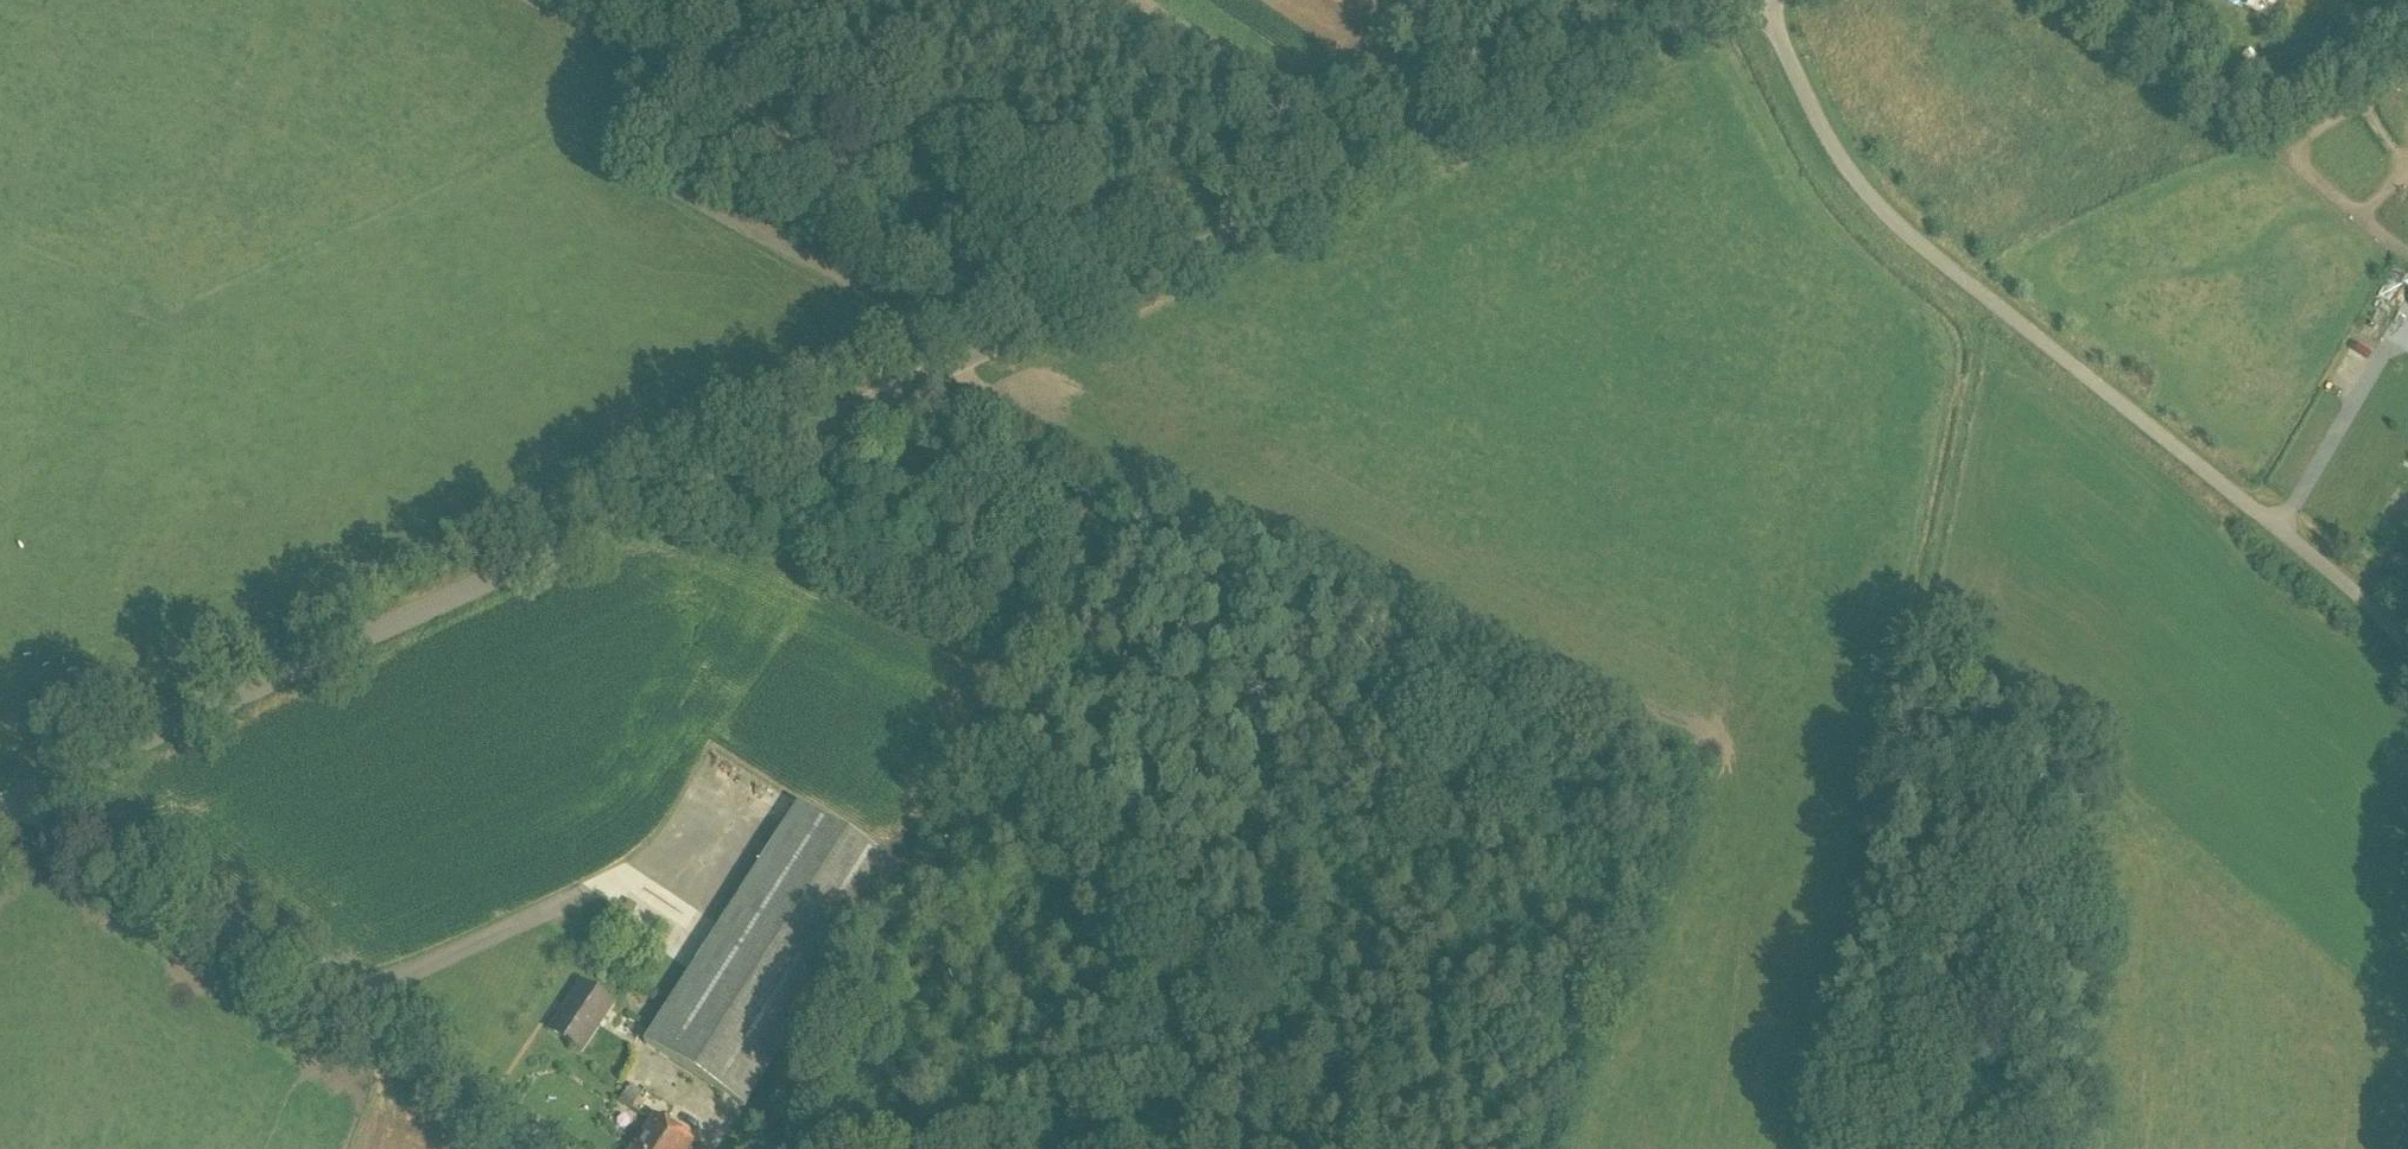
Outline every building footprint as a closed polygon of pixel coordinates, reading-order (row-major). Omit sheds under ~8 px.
[(798,803),(644,1043),(746,1108),(899,868),(798,803)] [(582,1051),(613,1004),(580,982),(549,1030),(582,1051)] [(643,1091),(631,1083),(617,1102),(630,1112),(643,1091)] [(694,1142),(654,1115),(631,1148),(689,1148),(694,1142)]
